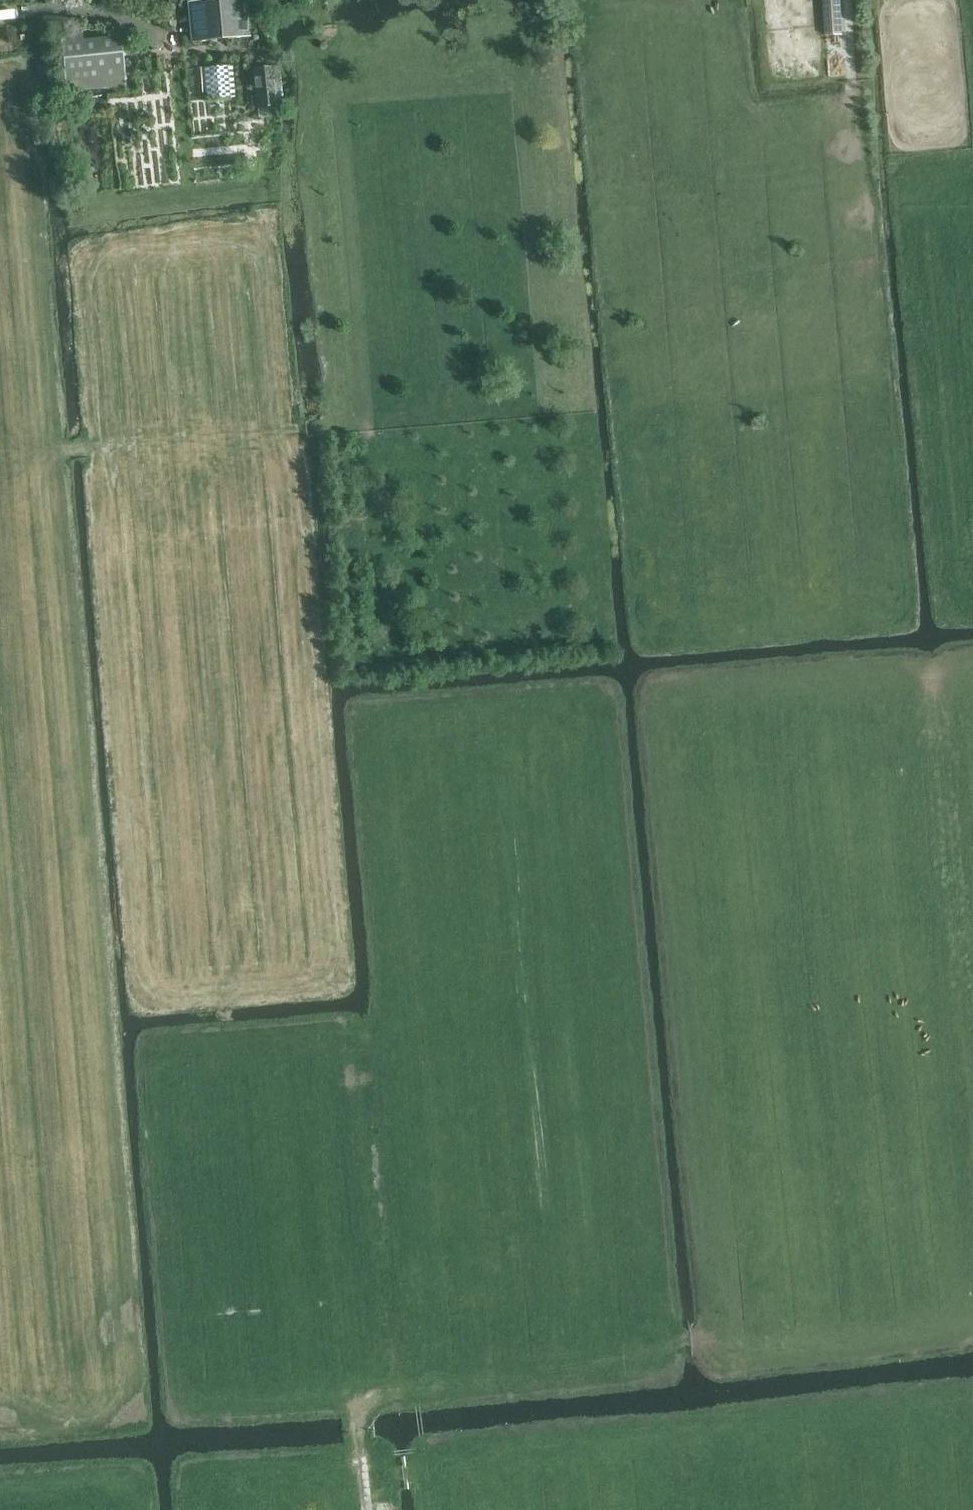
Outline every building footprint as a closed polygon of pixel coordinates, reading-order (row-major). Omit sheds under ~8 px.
[(200,0),(188,2),(190,31),(192,40),(192,42),(252,36),(248,0),(200,0)] [(826,36),(843,35),(841,0),(824,0),(826,36)] [(117,34),(60,40),(64,90),(122,84),(117,34)] [(205,99),(237,95),(234,66),(202,68),(205,99)] [(257,107),(278,105),(274,66),(253,67),(257,107)]
